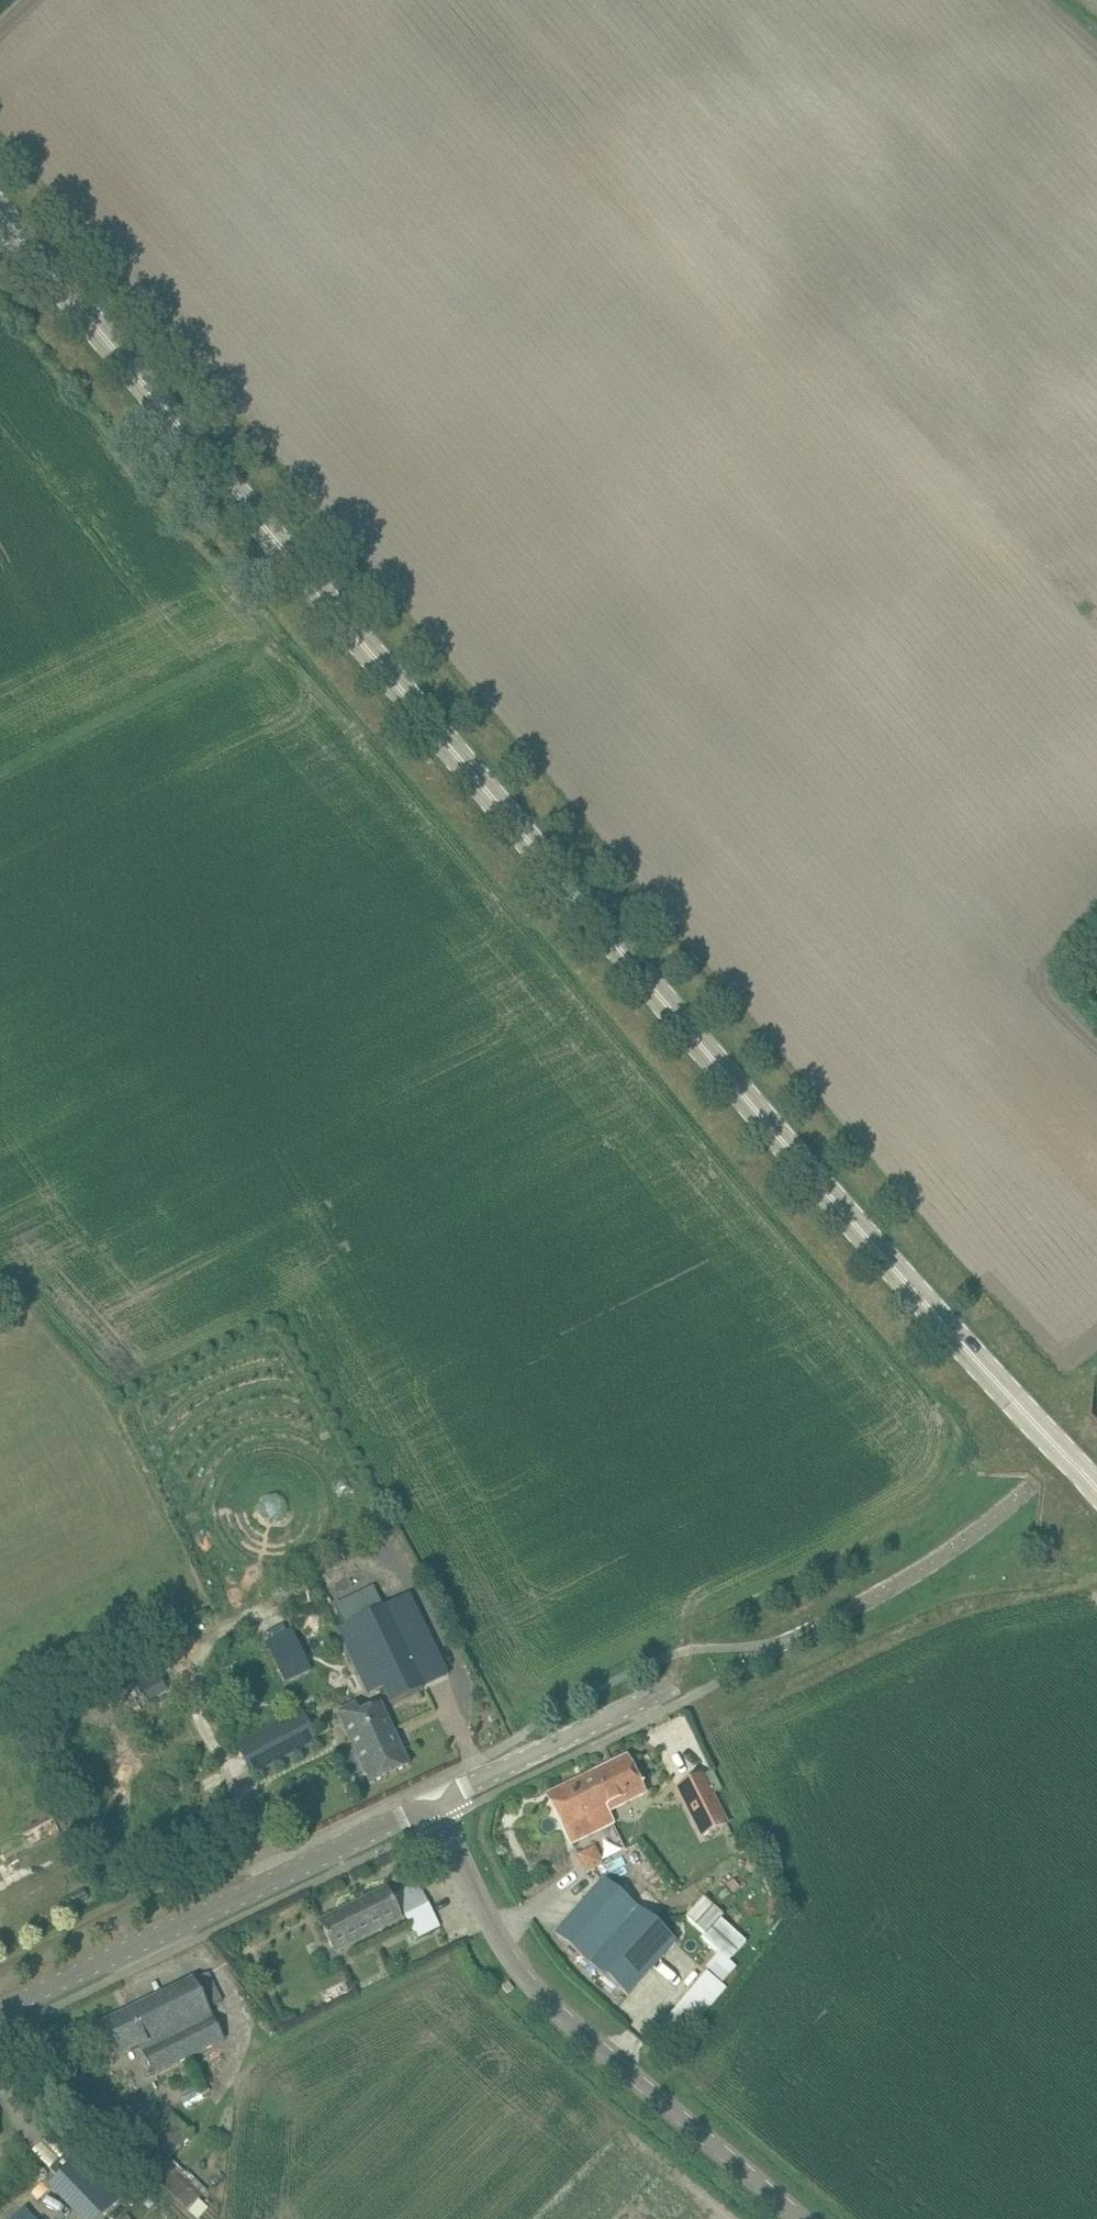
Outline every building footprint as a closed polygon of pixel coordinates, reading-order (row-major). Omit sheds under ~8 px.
[(391,1704),(423,1688),(450,1675),(411,1595),(337,1631),(368,1695),(383,1688),(391,1704)] [(300,1647),(275,1659),(283,1678),(309,1666),(300,1647)] [(148,1700),(168,1689),(157,1669),(137,1680),(148,1700)] [(336,1714),(353,1750),(393,1732),(380,1705),(359,1715),(355,1705),(336,1714)] [(253,1775),(318,1741),(302,1710),(237,1745),(253,1775)] [(393,1732),(353,1750),(361,1765),(370,1784),(409,1766),(400,1746),(393,1732)] [(597,1792),(611,1821),(612,1821),(607,1811),(644,1793),(627,1759),(593,1775),(601,1790),(597,1792)] [(713,1771),(677,1789),(701,1837),(726,1825),(711,1795),(722,1790),(713,1771)] [(550,1796),(549,1796),(571,1841),(611,1821),(597,1792),(601,1790),(593,1775),(550,1796)] [(587,1873),(604,1865),(595,1846),(578,1856),(587,1873)] [(659,1874),(649,1862),(641,1869),(651,1881),(659,1874)] [(571,1917),(556,1933),(609,1980),(629,1997),(678,1943),(652,1922),(637,1908),(603,1879),(571,1917)] [(734,1879),(727,1885),(733,1893),(740,1887),(734,1879)] [(400,1896),(421,1937),(440,1927),(420,1886),(400,1896)] [(320,1923),(330,1942),(335,1952),(401,1918),(387,1889),(320,1923)] [(674,1894),(666,1901),(677,1913),(685,1906),(674,1894)] [(705,1897),(687,1916),(706,1935),(703,1938),(720,1954),(707,1968),(724,1984),(737,1969),(728,1962),(747,1942),(721,1919),(724,1915),(705,1897)] [(222,2001),(218,1993),(208,1973),(94,2029),(110,2061),(140,2047),(154,2076),(224,2041),(207,2008),(222,2001)] [(508,1982),(502,1986),(507,1993),(514,1988),(508,1982)] [(168,2163),(194,2132),(171,2112),(145,2143),(168,2163)] [(81,2218),(101,2218),(123,2198),(119,2193),(127,2185),(96,2154),(89,2161),(83,2155),(78,2159),(69,2150),(49,2169),(58,2178),(50,2186),(81,2218)] [(213,2207),(178,2169),(163,2182),(198,2218),(200,2218),(213,2207)] [(149,2210),(155,2205),(150,2199),(144,2205),(149,2210)] [(24,2210),(14,2218),(33,2218),(24,2210)]
